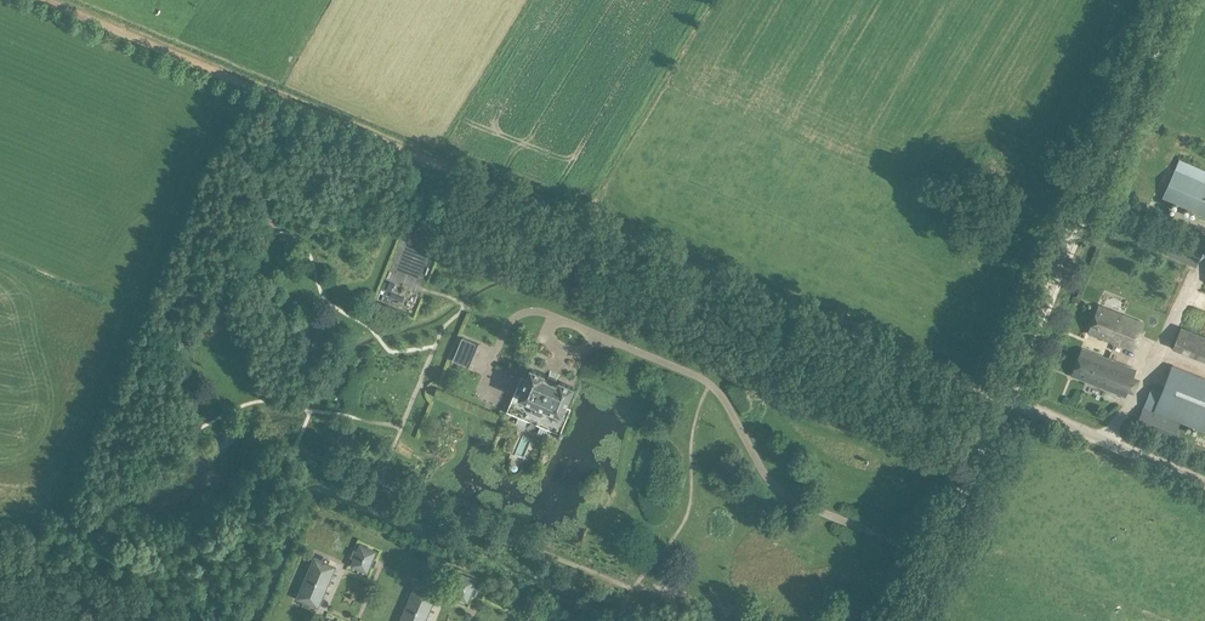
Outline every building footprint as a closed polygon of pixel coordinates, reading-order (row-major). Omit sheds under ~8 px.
[(1204,216),(1204,169),(1180,158),(1163,197),(1204,216)] [(1157,226),(1148,246),(1197,267),(1204,249),(1204,248),(1157,226)] [(1100,305),(1089,332),(1133,350),(1135,345),(1138,346),(1145,329),(1142,327),(1143,323),(1100,305)] [(1204,361),(1204,337),(1175,328),(1168,350),(1204,361)] [(479,343),(462,337),(453,360),(470,367),(479,343)] [(1083,348),(1073,375),(1125,396),(1135,369),(1122,363),(1109,358),(1083,348)] [(1163,390),(1154,413),(1180,423),(1204,433),(1204,377),(1173,365),(1163,390)] [(547,373),(533,367),(529,377),(524,374),(508,410),(562,433),(573,406),(568,404),(576,385),(562,379),(561,383),(557,381),(558,378),(550,375),(549,378),(545,376),(547,373)] [(1154,413),(1163,390),(1152,386),(1136,427),(1173,441),(1180,423),(1154,413)] [(367,393),(373,406),(385,401),(379,388),(367,393)] [(1111,410),(1117,415),(1125,405),(1119,401),(1111,410)] [(529,450),(528,443),(518,444),(519,451),(529,450)] [(355,557),(351,565),(368,572),(371,565),(374,566),(377,560),(374,558),(378,550),(360,543),(357,551),(354,550),(352,556),(355,557)] [(315,556),(297,598),(305,601),(303,604),(310,607),(311,604),(319,607),(337,565),(329,562),(330,559),(324,556),(322,559),(315,556)] [(461,572),(452,595),(468,602),(471,594),(475,596),(478,588),(474,587),(478,579),(461,572)] [(400,620),(426,620),(437,595),(438,594),(429,591),(422,588),(415,585),(400,620)] [(669,620),(680,620),(682,616),(673,612),(669,620)]
